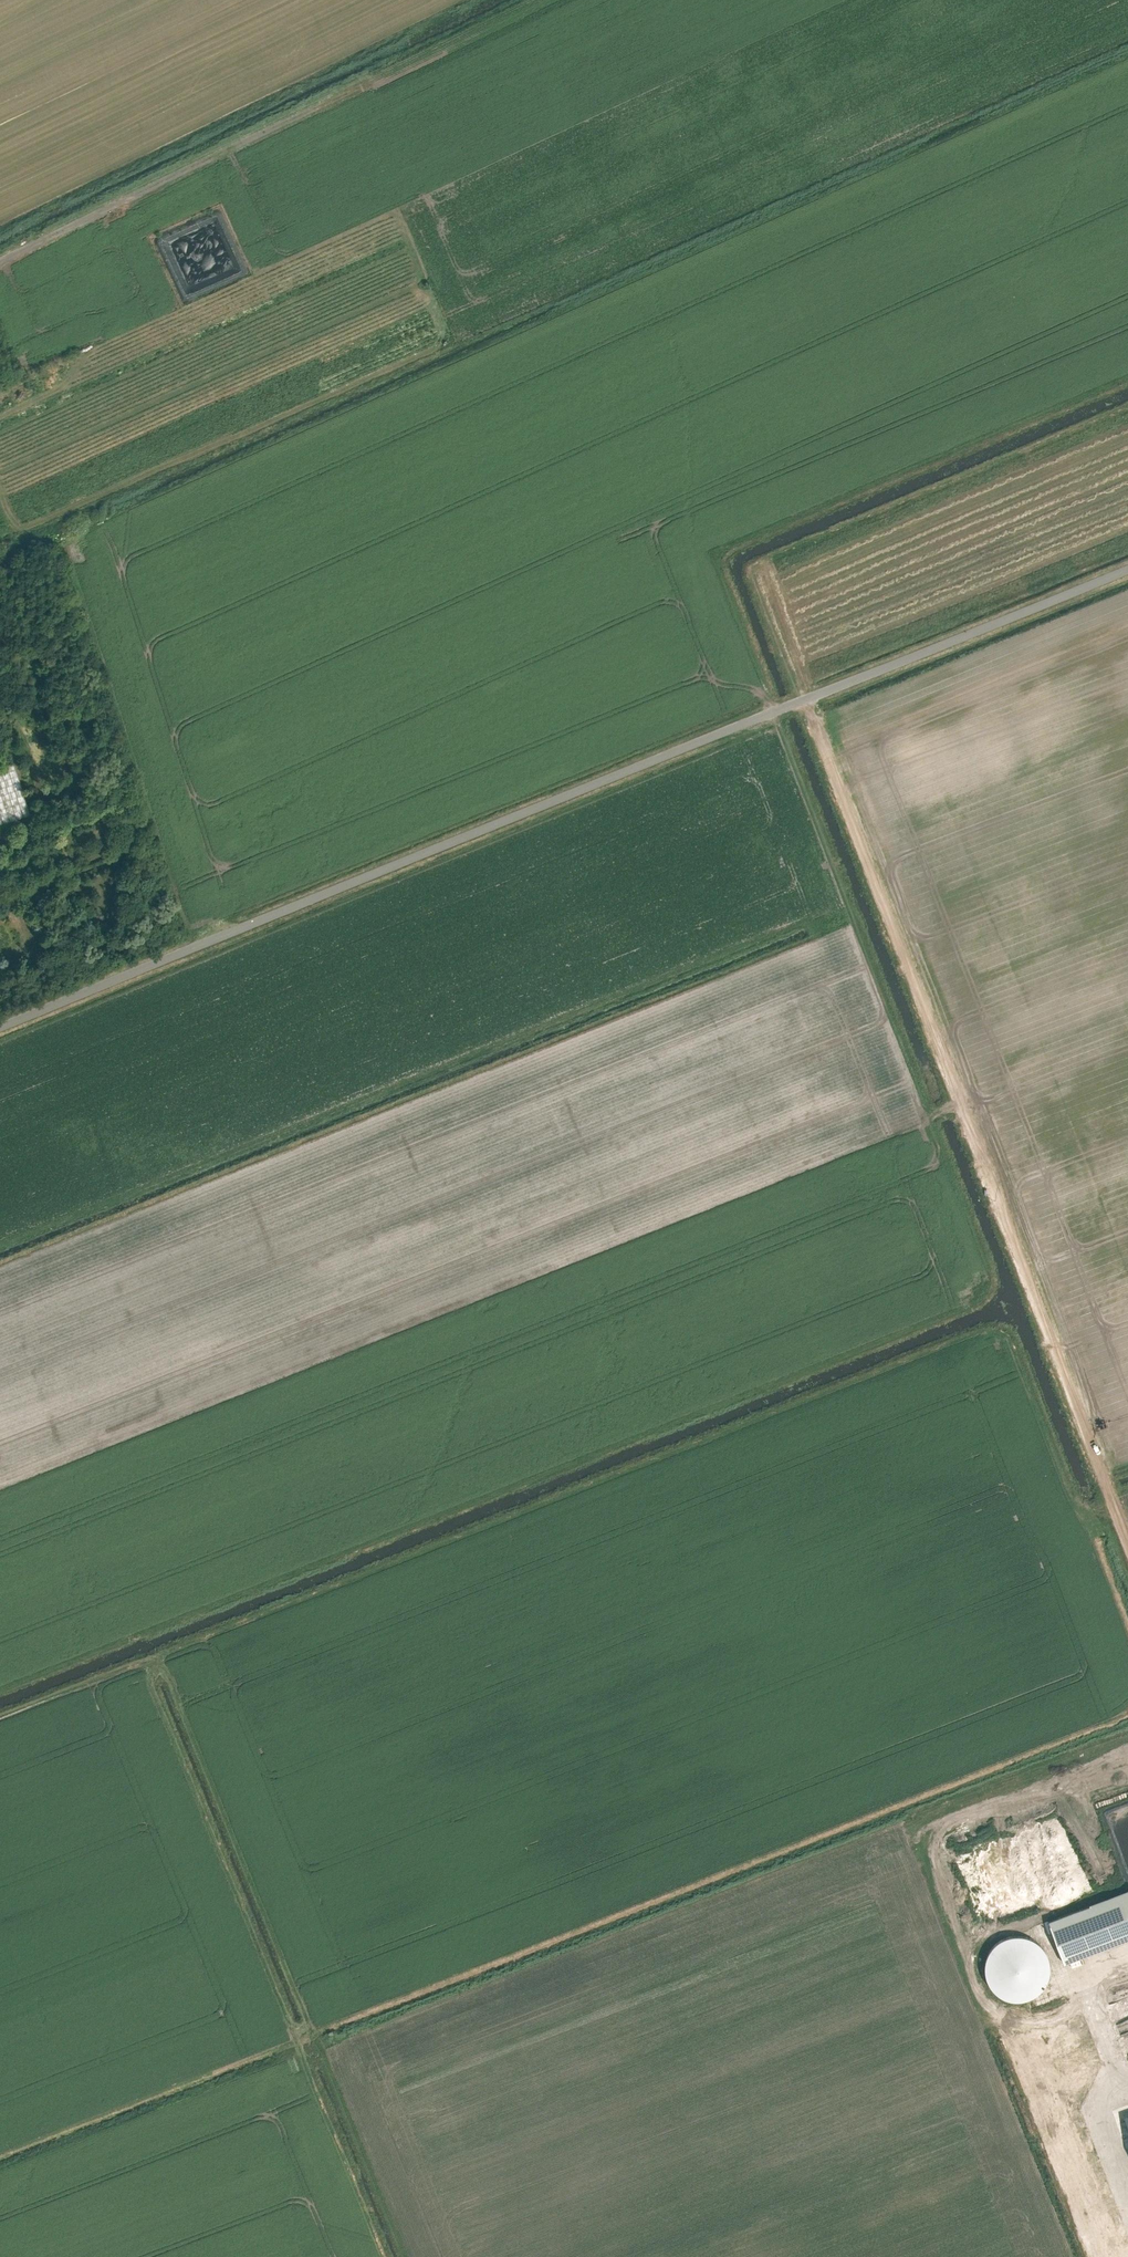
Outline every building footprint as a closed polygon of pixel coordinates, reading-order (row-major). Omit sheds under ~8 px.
[(0,766),(0,824),(31,814),(15,762),(0,766)] [(1048,1921),(1064,1963),(1127,1939),(1127,1891),(1048,1921)] [(1040,1991),(1045,1985),(1049,1977),(1050,1969),(1049,1960),(1046,1952),(1041,1945),(1035,1940),(1027,1936),(1018,1935),(1010,1936),(1002,1939),(995,1944),(990,1951),(986,1958),(985,1967),(986,1975),(989,1983),(994,1990),(1000,1996),(1008,1999),(1017,2000),(1025,2000),(1033,1996),(1040,1991)]
